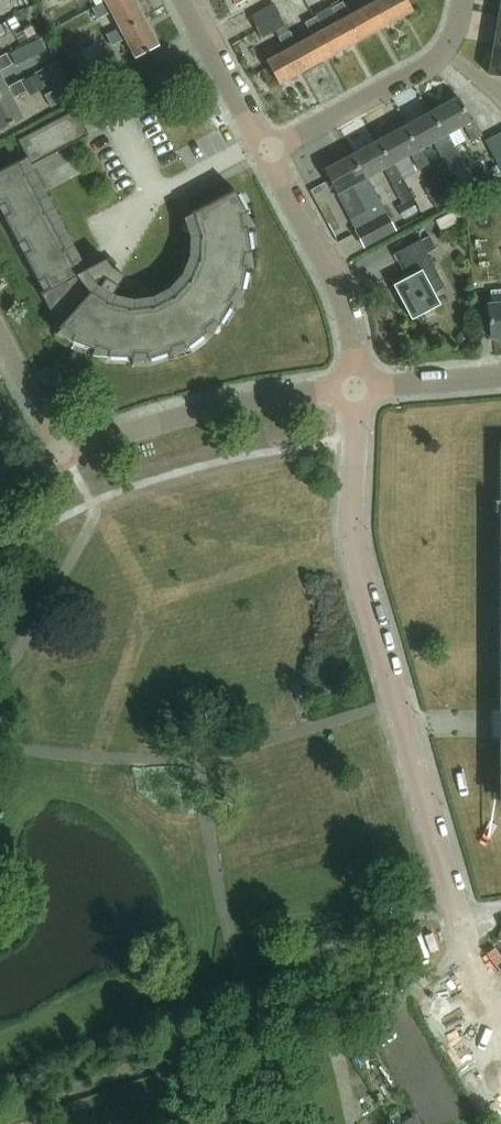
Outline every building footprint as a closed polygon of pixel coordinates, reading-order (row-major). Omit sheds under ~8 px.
[(94,7),(100,18),(114,10),(122,27),(123,29),(146,17),(137,0),(113,0),(109,2),(108,0),(107,0),(94,7)] [(349,16),(361,39),(388,25),(375,1),(377,0),(363,0),(367,6),(350,15),(349,16)] [(375,1),(388,25),(415,10),(409,0),(377,0),(375,1)] [(339,21),(324,29),(322,30),(334,54),(361,39),(349,16),(350,15),(343,1),(332,7),(339,21)] [(263,38),(276,31),(287,50),(268,60),(280,83),(307,68),(295,45),(297,44),(274,3),(251,15),(263,38)] [(297,44),(295,45),(307,68),(334,54),(322,30),(324,29),(317,16),(306,22),(313,35),(297,44)] [(122,27),(108,34),(114,44),(128,37),(138,56),(161,44),(146,17),(123,29),(122,27)] [(0,25),(0,35),(13,29),(9,20),(0,25)] [(497,42),(492,73),(500,75),(500,43),(497,42)] [(10,89),(9,87),(0,70),(14,63),(9,53),(0,58),(0,94),(10,89)] [(154,95),(171,86),(159,62),(142,71),(154,95)] [(0,94),(0,127),(1,130),(25,117),(15,98),(28,91),(27,87),(36,82),(32,75),(9,87),(10,89),(0,94)] [(72,81),(48,94),(55,108),(79,95),(72,81)] [(446,135),(448,133),(466,124),(474,139),(485,134),(476,117),(473,119),(461,96),(433,111),(446,135)] [(32,165),(90,134),(77,109),(19,139),(32,165)] [(456,149),(448,133),(446,135),(433,111),(407,125),(420,148),(423,147),(433,142),(441,157),(456,149)] [(432,163),(423,147),(420,148),(407,125),(380,139),(393,163),(396,161),(412,152),(421,168),(432,163)] [(487,139),(500,164),(500,131),(487,139)] [(404,177),(396,161),(393,163),(380,139),(353,153),(366,177),(368,176),(385,167),(394,183),(404,177)] [(351,219),(356,229),(357,229),(387,213),(368,176),(366,177),(353,153),(326,168),(339,192),(353,184),(367,211),(351,219)] [(96,349),(108,356),(135,357),(149,359),(174,350),(187,348),(208,331),(220,324),(234,302),(243,291),(248,265),(252,252),(249,226),(248,212),(236,188),(235,189),(235,190),(194,212),(201,234),(200,257),(192,278),(177,294),(157,305),(135,308),(113,303),(94,291),(80,274),(20,161),(0,171),(0,206),(45,291),(42,292),(60,327),(72,339),(96,349)] [(447,202),(441,192),(431,198),(437,208),(447,202)] [(416,210),(410,199),(402,204),(408,215),(416,210)] [(458,206),(437,218),(438,221),(441,219),(445,227),(464,217),(458,206)] [(366,246),(398,229),(389,212),(387,213),(357,229),(366,246)] [(395,284),(413,318),(442,303),(435,291),(446,286),(429,253),(438,248),(431,234),(422,239),(421,239),(395,252),(408,277),(395,284)] [(113,294),(126,274),(114,267),(107,258),(87,269),(99,285),(113,294)] [(489,303),(492,338),(500,338),(500,302),(489,303)] [(416,1113),(397,1123),(423,1123),(416,1113)]
